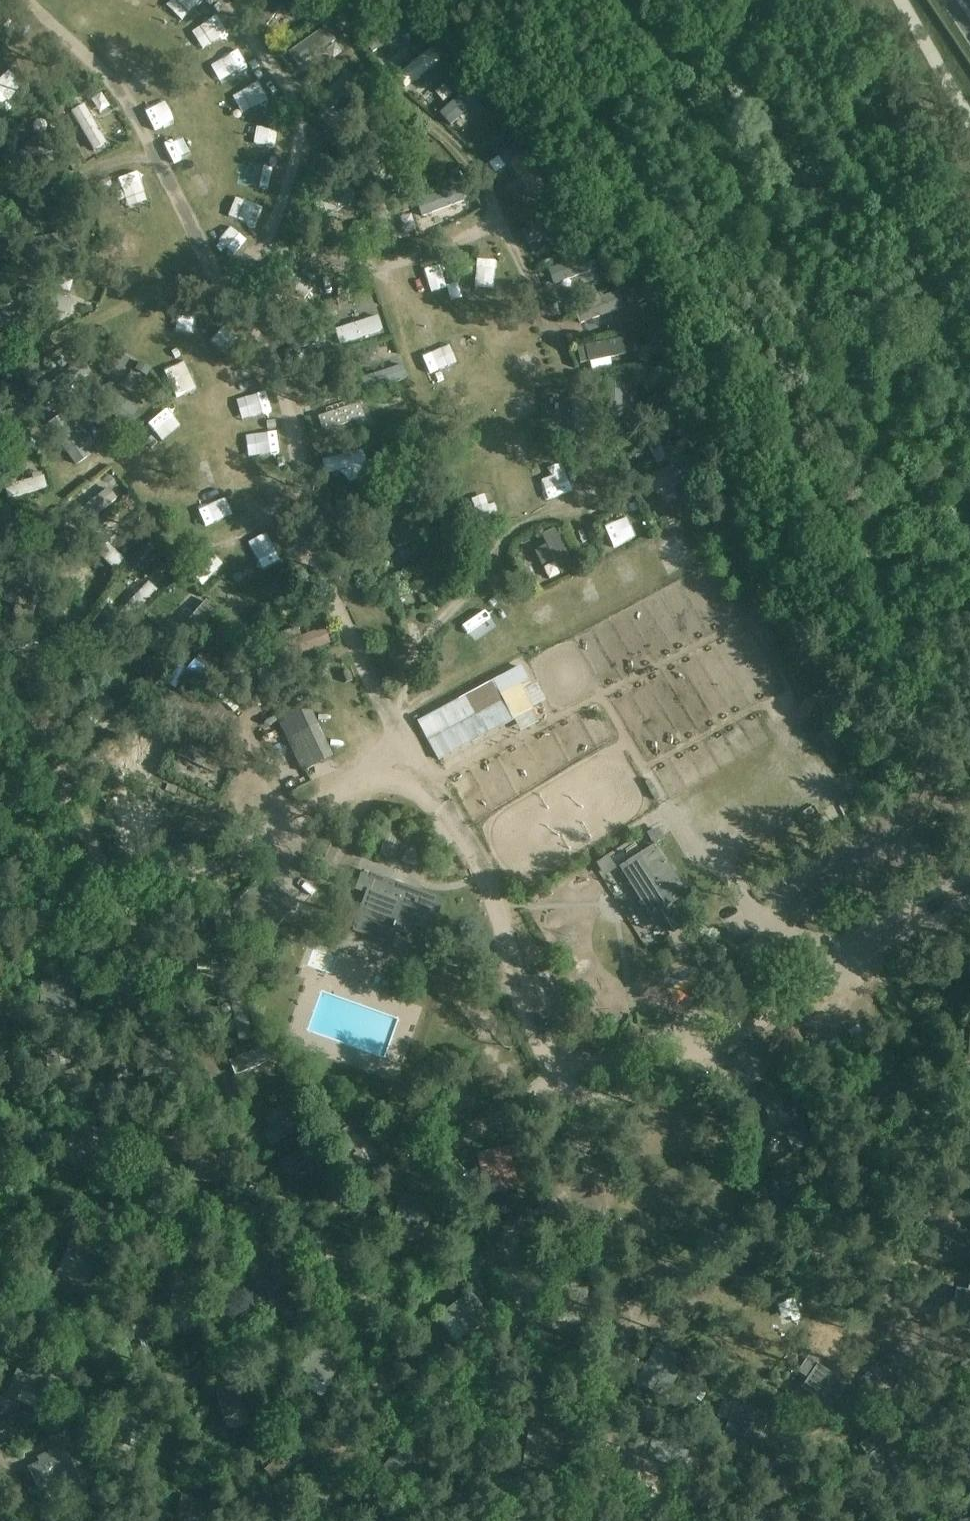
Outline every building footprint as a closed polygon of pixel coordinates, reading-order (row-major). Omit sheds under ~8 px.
[(179,12),(192,0),(191,0),(167,0),(179,12)] [(201,14),(181,36),(199,52),(219,31),(201,14)] [(227,44),(204,61),(221,84),(244,68),(227,44)] [(409,87),(441,59),(429,44),(397,73),(409,87)] [(434,90),(443,102),(454,94),(444,82),(434,90)] [(237,122),(266,110),(257,86),(228,97),(237,122)] [(439,114),(448,122),(457,113),(463,118),(478,101),(462,87),(439,114)] [(89,103),(74,108),(91,154),(105,148),(89,103)] [(268,133),(258,134),(259,159),(269,158),(268,133)] [(251,190),(261,194),(268,177),(258,173),(251,190)] [(214,212),(237,227),(248,209),(225,195),(214,212)] [(331,195),(319,200),(325,217),(338,212),(331,195)] [(553,244),(544,223),(522,234),(531,254),(553,244)] [(486,270),(471,270),(472,294),(487,293),(486,270)] [(576,309),(578,323),(623,316),(621,302),(576,309)] [(184,309),(177,320),(191,331),(199,320),(184,309)] [(376,312),(348,321),(354,339),(382,330),(376,312)] [(594,342),(596,356),(597,356),(599,371),(613,369),(610,355),(623,353),(621,337),(594,342)] [(538,346),(528,349),(533,372),(544,370),(538,346)] [(397,356),(359,371),(366,388),(404,373),(397,356)] [(176,399),(196,392),(184,360),(164,367),(176,399)] [(318,416),(323,432),(356,421),(357,425),(363,423),(362,418),(365,417),(360,402),(350,406),(349,401),(325,408),(327,413),(318,416)] [(66,422),(75,437),(90,427),(81,412),(66,422)] [(173,416),(157,415),(156,434),(172,435),(173,416)] [(191,459),(199,481),(209,477),(201,455),(191,459)] [(673,473),(652,480),(657,494),(670,490),(675,507),(683,505),(673,473)] [(77,496),(94,516),(106,507),(89,486),(77,496)] [(217,486),(196,494),(207,523),(228,515),(217,486)] [(0,507),(0,553),(11,549),(4,530),(17,526),(9,503),(0,507)] [(544,576),(568,571),(559,528),(543,531),(546,546),(538,548),(544,576)] [(657,575),(662,587),(686,575),(680,564),(657,575)] [(608,568),(593,576),(599,588),(614,580),(608,568)] [(492,681),(418,721),(439,761),(514,721),(492,681)] [(301,771),(333,757),(306,697),(251,722),(260,742),(284,732),(301,771)] [(129,746),(135,758),(161,744),(155,732),(129,746)] [(0,738),(0,766),(13,757),(1,738),(0,738)] [(526,804),(535,819),(564,802),(555,787),(526,804)] [(379,855),(428,872),(437,846),(405,835),(407,830),(400,827),(398,832),(388,828),(379,855)] [(654,844),(663,839),(657,830),(649,835),(654,844)] [(685,925),(672,903),(687,894),(656,844),(620,867),(651,917),(661,910),(674,931),(685,925)] [(259,862),(224,887),(248,922),(284,896),(259,862)] [(406,937),(411,923),(431,930),(443,899),(362,869),(355,890),(365,894),(352,931),(388,943),(392,932),(406,937)] [(846,911),(856,905),(848,890),(837,896),(846,911)] [(335,975),(338,958),(319,955),(316,972),(335,975)] [(41,1013),(51,1013),(72,1015),(73,1005),(74,975),(64,975),(64,980),(54,979),(53,984),(43,983),(41,1013)] [(251,1037),(242,995),(228,998),(233,1022),(224,1024),(225,1033),(235,1031),(237,1040),(251,1037)] [(263,1095),(277,1088),(260,1052),(245,1059),(263,1095)] [(760,1150),(805,1126),(786,1091),(777,1096),(772,1087),(746,1101),(750,1110),(741,1114),(760,1150)] [(508,1148),(476,1155),(486,1195),(518,1189),(508,1148)] [(424,1241),(431,1200),(399,1194),(390,1236),(424,1241)] [(57,1274),(66,1278),(84,1288),(88,1279),(101,1252),(74,1239),(57,1274)] [(238,1251),(243,1261),(264,1298),(293,1281),(271,1242),(257,1250),(253,1243),(238,1251)] [(969,1330),(969,1276),(966,1289),(965,1289),(960,1313),(961,1313),(958,1327),(969,1330)] [(583,1325),(589,1282),(556,1277),(549,1320),(583,1325)] [(436,1319),(442,1327),(454,1344),(488,1319),(470,1294),(436,1319)] [(293,1381),(302,1386),(320,1397),(341,1361),(314,1345),(293,1381)] [(658,1346),(640,1375),(657,1386),(653,1392),(662,1398),(678,1373),(669,1367),(676,1357),(658,1346)] [(847,1385),(807,1358),(797,1373),(837,1400),(847,1385)] [(49,1376),(21,1364),(8,1396),(16,1399),(20,1391),(39,1399),(49,1376)] [(224,1379),(227,1388),(216,1391),(224,1419),(234,1416),(231,1407),(241,1404),(233,1376),(224,1379)] [(768,1416),(722,1401),(716,1417),(763,1433),(768,1416)] [(379,1473),(386,1480),(402,1494),(430,1463),(407,1442),(379,1473)] [(37,1456),(40,1463),(28,1468),(37,1487),(55,1478),(63,1493),(81,1484),(79,1479),(93,1472),(83,1451),(79,1454),(74,1443),(65,1448),(63,1444),(37,1456)] [(212,1503),(183,1496),(176,1520),(207,1520),(212,1503)] [(483,1520),(508,1520),(493,1509),(483,1520)]
